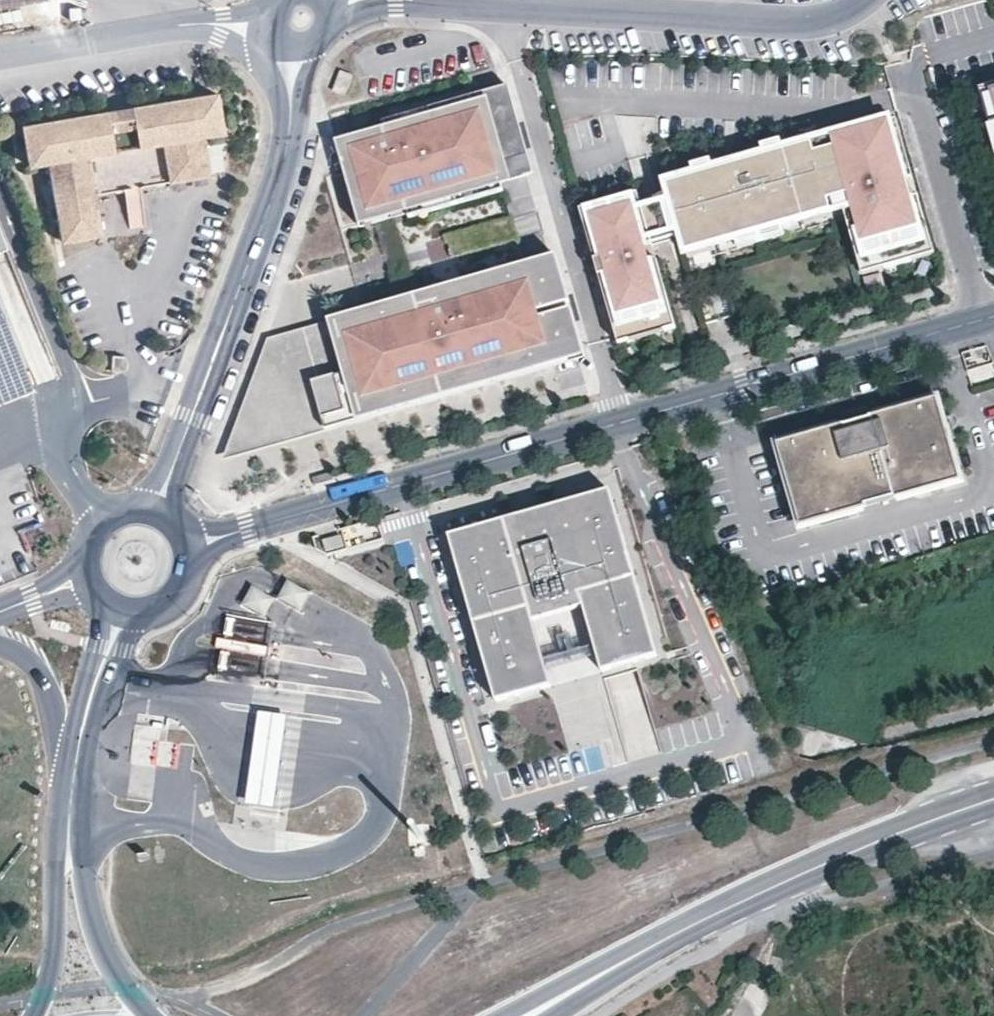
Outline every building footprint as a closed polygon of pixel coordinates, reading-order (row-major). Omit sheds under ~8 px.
[(353,77),(340,73),(334,91),(347,96),(353,77)] [(989,93),(993,91),(993,84),(975,89),(993,155),(993,110),(989,93)] [(531,178),(506,91),(474,101),(378,128),(381,137),(476,110),(498,188),(531,178)] [(218,93),(134,107),(140,146),(205,135),(225,132),(218,93)] [(140,146),(134,107),(118,109),(109,111),(115,150),(124,148),(140,146)] [(498,188),(476,110),(381,137),(340,149),(347,175),(352,192),(383,183),(392,218),(498,188)] [(109,111),(24,125),(30,163),(50,160),(115,150),(109,111)] [(898,132),(895,120),(882,123),(885,136),(898,132)] [(693,177),(664,185),(683,248),(711,240),(712,245),(802,219),(801,215),(828,207),(827,201),(839,197),(841,207),(858,265),(882,258),(885,268),(909,261),(906,251),(930,245),(916,196),(906,199),(902,181),(911,179),(898,132),(885,136),(882,123),(822,140),(825,150),(813,154),(811,144),(782,152),(762,158),(712,172),(693,177)] [(231,171),(225,132),(205,135),(211,175),(231,171)] [(124,148),(115,150),(50,160),(63,239),(103,233),(96,193),(124,189),(130,188),(138,187),(211,175),(205,135),(140,146),(124,148)] [(825,150),(822,140),(811,144),(813,154),(825,150)] [(712,172),(709,162),(690,168),(693,177),(712,172)] [(916,196),(911,179),(902,181),(906,199),(916,196)] [(392,218),(383,183),(352,192),(362,226),(363,231),(500,192),(498,188),(392,218)] [(130,188),(124,189),(131,237),(138,235),(146,234),(138,187),(130,188)] [(676,328),(636,194),(624,197),(627,206),(593,217),(590,207),(579,211),(618,345),(630,341),(627,332),(661,322),(664,331),(676,328)] [(593,217),(627,206),(624,197),(590,207),(593,217)] [(715,254),(805,229),(803,224),(831,216),(829,210),(841,207),(839,197),(827,201),(828,207),(801,215),(802,219),(712,245),(711,240),(683,248),(686,257),(714,250),(715,254)] [(514,243),(509,223),(440,242),(446,263),(514,243)] [(909,261),(933,254),(930,245),(906,251),(909,261)] [(885,268),(882,258),(858,265),(861,275),(885,268)] [(267,356),(559,273),(555,260),(362,316),(266,344),(224,465),(230,463),(235,449),(267,356)] [(581,350),(559,273),(525,283),(547,359),(581,350)] [(547,359),(525,283),(267,356),(235,449),(536,362),(547,359)] [(32,393),(37,390),(32,376),(0,296),(0,405),(32,393)] [(664,331),(661,322),(627,332),(630,341),(664,331)] [(230,463),(584,361),(581,350),(547,359),(536,362),(235,449),(230,463)] [(128,355),(116,354),(115,368),(127,370),(129,368),(131,366),(132,364),(132,360),(130,356),(128,355)] [(935,405),(775,453),(779,456),(834,440),(834,441),(879,428),(878,427),(934,411),(935,405)] [(959,485),(935,405),(934,411),(955,484),(900,500),(901,502),(959,485)] [(834,440),(779,456),(801,529),(856,513),(900,500),(955,484),(934,411),(878,427),(879,428),(834,441),(834,440)] [(856,515),(856,513),(801,529),(779,456),(775,453),(799,533),(856,515)] [(503,534),(554,519),(609,503),(607,496),(446,541),(448,549),(503,534)] [(654,661),(609,503),(554,519),(560,542),(510,557),(503,534),(448,549),(493,706),(548,691),(530,627),(526,613),(576,599),(580,612),(599,677),(619,671),(654,661)] [(560,542),(554,519),(503,534),(510,557),(560,542)] [(341,552),(338,541),(319,545),(322,556),(341,552)] [(530,627),(580,612),(576,599),(526,613),(530,627)] [(266,642),(236,637),(234,650),(264,654),(266,642)] [(291,748),(295,718),(264,714),(260,744),(253,804),(283,808),(291,748)] [(176,718),(166,716),(165,726),(175,728),(176,718)] [(426,844),(414,845),(414,857),(426,856),(426,844)]
